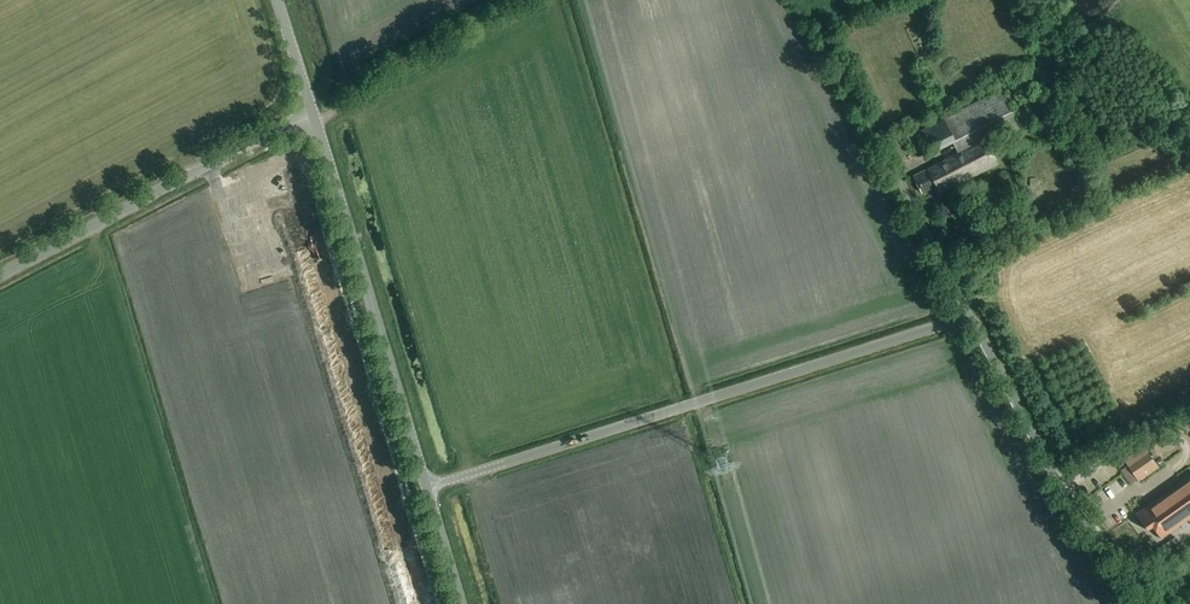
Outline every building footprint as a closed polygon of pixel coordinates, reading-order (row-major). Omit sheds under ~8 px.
[(935,151),(939,158),(987,134),(992,144),(1021,129),(1002,90),(907,137),(914,151),(922,147),(926,156),(935,151)] [(912,176),(920,193),(934,186),(938,194),(997,164),(984,138),(943,159),(944,160),(937,164),(936,162),(925,168),(926,169),(912,176)] [(1126,462),(1139,481),(1158,469),(1145,449),(1126,462)] [(1136,515),(1147,530),(1152,527),(1158,536),(1161,539),(1162,538),(1161,538),(1163,537),(1179,526),(1180,525),(1178,523),(1189,514),(1189,476),(1181,482),(1183,485),(1165,498),(1163,495),(1162,495),(1163,496),(1136,515)] [(1168,542),(1173,549),(1181,545),(1176,537),(1168,542)]
